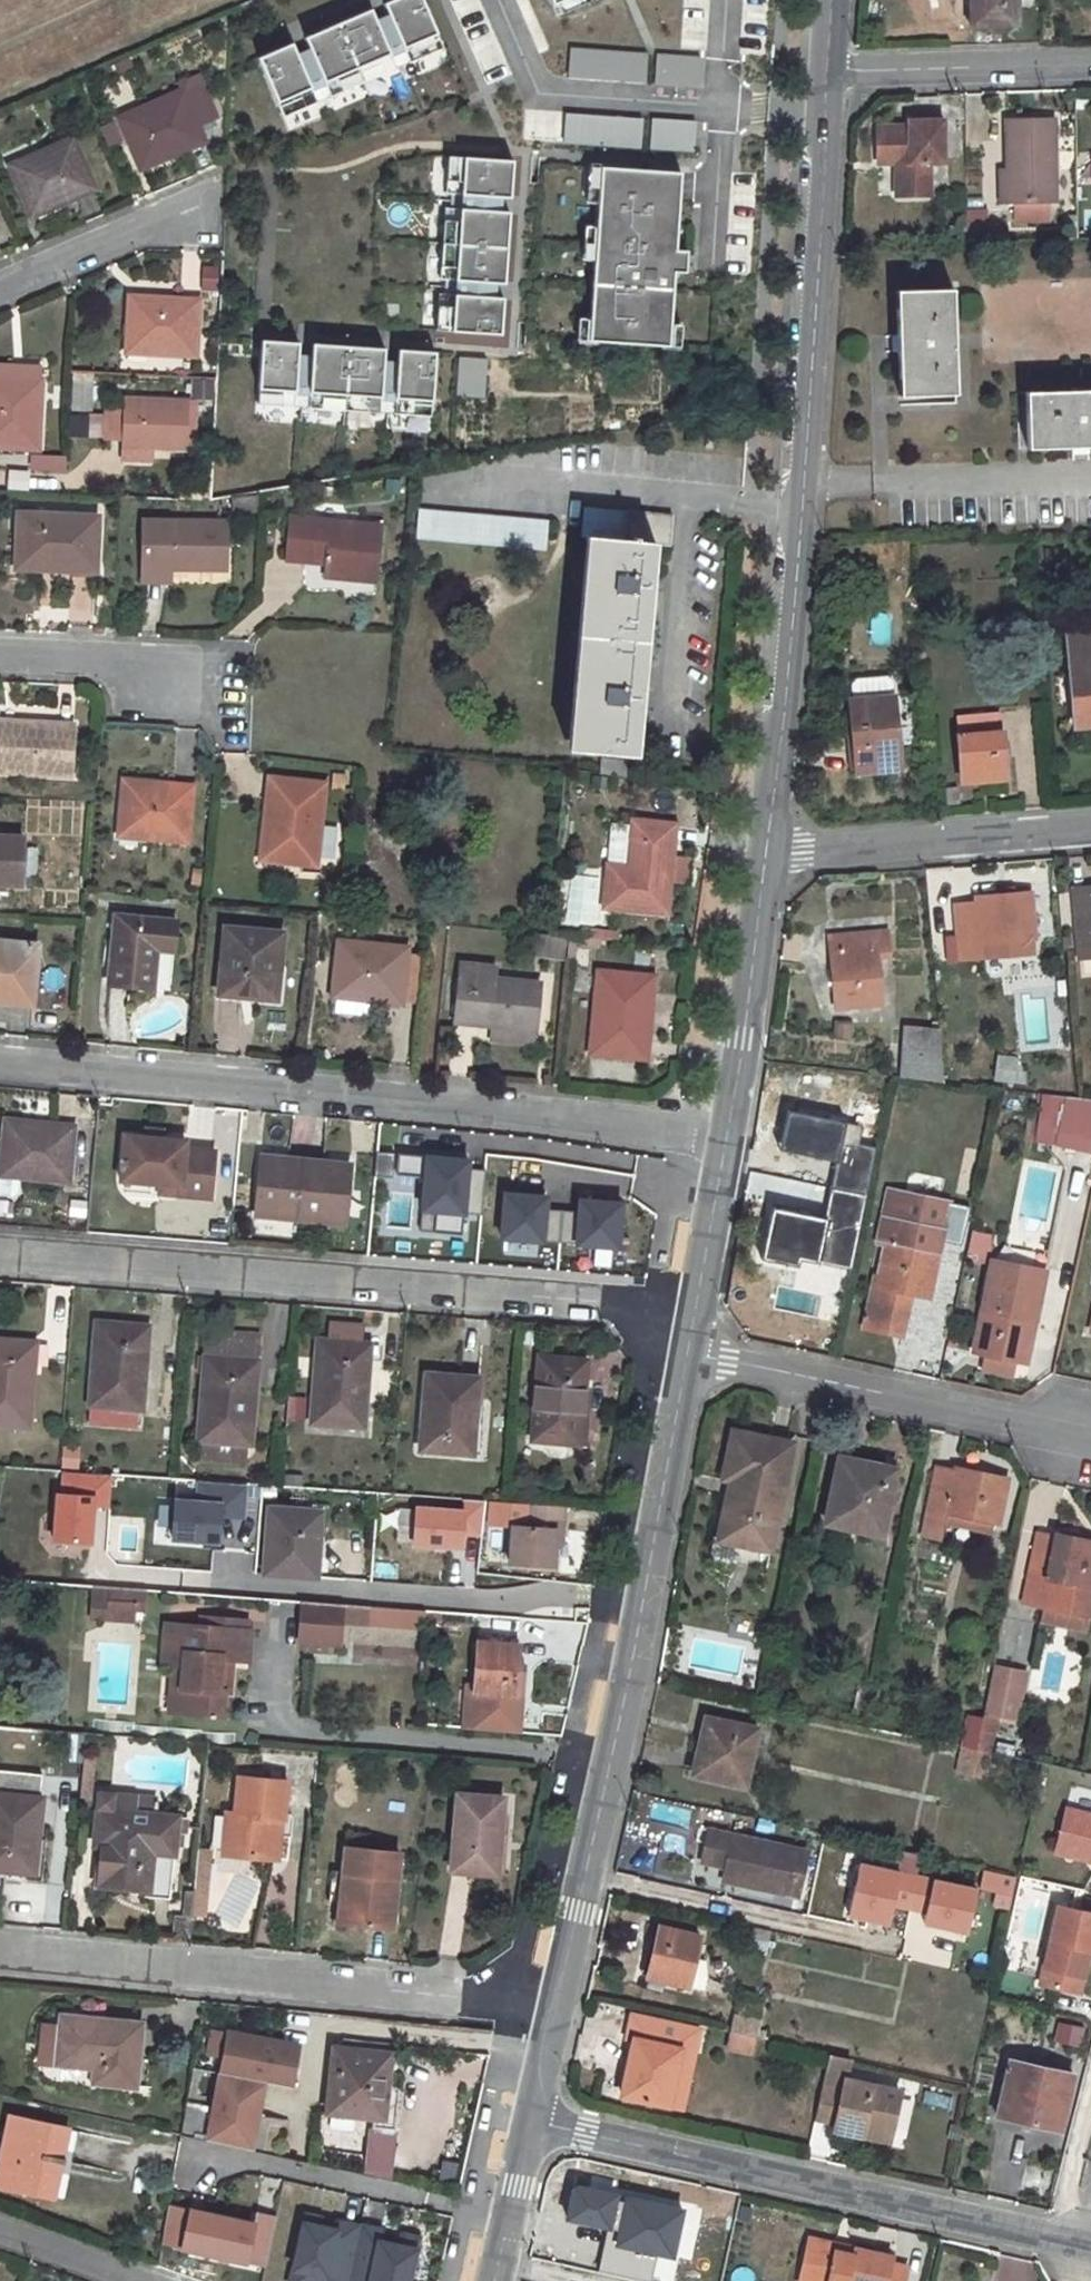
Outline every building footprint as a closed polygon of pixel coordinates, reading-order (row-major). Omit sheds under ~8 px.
[(422,0),(405,0),(260,64),(290,131),(449,61),(422,0)] [(557,11),(583,0),(553,0),(557,11)] [(969,6),(973,6),(974,26),(1017,24),(1016,0),(969,0),(969,6)] [(650,55),(571,48),(568,78),(647,85),(650,55)] [(705,57),(657,54),(655,83),(703,87),(705,57)] [(202,85),(122,119),(141,167),(203,142),(197,127),(216,118),(202,85)] [(645,120),(566,114),(564,144),(643,150),(645,120)] [(1054,118),(1006,119),(1008,168),(1008,200),(1056,200),(1054,118)] [(702,123),(654,119),(651,149),(700,153),(702,123)] [(942,121),(909,121),(909,126),(878,126),(877,162),(895,161),(895,178),(901,179),(901,194),(929,194),(929,160),(942,160),(942,121)] [(72,139),(11,166),(32,216),(93,190),(72,139)] [(515,165),(464,161),(452,336),(503,339),(515,165)] [(1008,168),(1000,168),(1000,201),(1008,200),(1008,168)] [(683,178),(602,172),(590,344),(671,350),(683,178)] [(456,272),(457,223),(443,223),(442,271),(456,272)] [(201,266),(200,291),(220,291),(221,267),(201,266)] [(953,288),(896,290),(899,397),(957,394),(953,288)] [(130,298),(127,351),(195,355),(198,302),(130,298)] [(439,306),(434,333),(448,336),(453,308),(439,306)] [(438,355),(264,344),(261,392),(435,403),(438,355)] [(458,357),(455,396),(485,398),(487,359),(458,357)] [(40,381),(41,368),(0,365),(0,379),(40,381)] [(189,398),(212,401),(215,379),(193,376),(189,398)] [(37,448),(40,381),(0,379),(0,446),(37,448)] [(1026,392),(1029,449),(1090,447),(1090,390),(1026,392)] [(107,405),(106,437),(124,437),(124,444),(196,447),(196,425),(194,425),(186,424),(187,409),(187,402),(126,398),(126,405),(107,405)] [(195,410),(187,409),(186,424),(194,425),(195,410)] [(124,444),(124,457),(152,460),(152,446),(124,444)] [(66,459),(32,457),(32,470),(65,471),(66,459)] [(594,539),(575,749),(633,754),(654,543),(668,544),(670,516),(583,508),(580,537),(594,539)] [(419,510),(416,538),(546,550),(549,521),(419,510)] [(19,514),(16,557),(50,558),(50,569),(94,570),(97,517),(19,514)] [(323,567),(323,575),(376,581),(382,527),(288,518),(283,563),(305,565),(307,541),(327,542),(323,567)] [(226,522),(152,522),(152,553),(170,553),(170,569),(226,569),(226,522)] [(307,541),(305,565),(323,567),(327,542),(307,541)] [(16,557),(16,567),(50,569),(50,558),(16,557)] [(174,582),(228,582),(228,574),(174,574),(174,582)] [(1075,725),(1090,724),(1090,634),(1067,636),(1075,725)] [(855,700),(849,701),(856,772),(901,768),(892,683),(874,684),(874,698),(855,700)] [(874,684),(854,686),(855,700),(874,698),(874,684)] [(1000,711),(957,715),(962,782),(1006,778),(1000,711)] [(72,775),(73,724),(0,720),(0,772),(72,775)] [(269,778),(261,858),(314,864),(323,784),(269,778)] [(124,781),(120,835),(186,840),(190,787),(124,781)] [(622,813),(621,823),(632,824),(633,822),(633,814),(622,813)] [(610,866),(605,907),(666,912),(674,826),(633,822),(632,824),(628,868),(610,866)] [(20,884),(22,837),(0,836),(0,884),(20,884)] [(1075,893),(1081,956),(1090,955),(1090,892),(1075,893)] [(982,950),(981,942),(1034,937),(1031,893),(976,896),(977,904),(955,906),(960,952),(982,950)] [(116,916),(109,985),(150,990),(155,948),(174,951),(177,922),(116,916)] [(226,929),(219,993),(241,995),(241,992),(275,995),(280,934),(226,929)] [(582,930),(582,937),(598,938),(599,931),(582,930)] [(881,1004),(877,953),(888,953),(886,930),(829,937),(836,1009),(881,1004)] [(547,936),(545,956),(561,957),(564,937),(547,936)] [(338,941),(332,994),(399,1002),(405,948),(338,941)] [(32,999),(37,946),(0,943),(0,996),(32,999)] [(460,963),(455,1022),(491,1025),(534,1030),(539,984),(496,980),(497,967),(460,963)] [(598,972),(591,1053),(645,1058),(652,976),(598,972)] [(334,1000),(332,1012),(366,1017),(368,1004),(334,1000)] [(491,1025),(490,1039),(533,1043),(534,1030),(491,1025)] [(908,1031),(904,1078),(944,1083),(940,1035),(908,1031)] [(996,1074),(995,1082),(1024,1085),(1024,1077),(996,1074)] [(1045,1095),(1042,1117),(1031,1116),(1028,1136),(1050,1138),(1090,1149),(1090,1100),(1045,1095)] [(6,1122),(1,1174),(68,1180),(73,1127),(6,1122)] [(789,1167),(777,1221),(821,1231),(833,1180),(842,1182),(846,1164),(854,1166),(860,1135),(819,1126),(812,1156),(794,1152),(791,1167),(789,1167)] [(160,1131),(146,1129),(145,1137),(160,1139),(160,1131)] [(145,1137),(123,1135),(119,1180),(159,1184),(179,1186),(178,1195),(210,1198),(214,1152),(184,1149),(184,1141),(160,1139),(145,1137)] [(379,1226),(418,1225),(417,1176),(394,1176),(394,1154),(379,1154),(379,1226)] [(349,1165),(260,1156),(254,1214),(343,1222),(349,1165)] [(470,1161),(425,1157),(420,1215),(466,1218),(470,1161)] [(179,1186),(159,1184),(158,1193),(178,1195),(179,1186)] [(872,1284),(864,1328),(893,1333),(899,1306),(893,1304),(896,1291),(931,1299),(940,1255),(937,1254),(948,1203),(890,1189),(878,1244),(885,1246),(878,1286),(872,1284)] [(548,1198),(503,1195),(500,1241),(544,1244),(548,1198)] [(7,1218),(9,1201),(0,1200),(0,1217),(7,1218)] [(622,1205),(578,1201),(574,1247),(619,1250),(622,1205)] [(965,1259),(986,1265),(993,1236),(973,1230),(965,1259)] [(975,1354),(986,1356),(1016,1363),(1025,1365),(1041,1297),(1038,1296),(1042,1277),(994,1266),(975,1354)] [(899,1306),(893,1333),(903,1335),(912,1295),(896,1291),(893,1304),(899,1306)] [(144,1384),(139,1384),(144,1328),(98,1324),(88,1424),(107,1426),(109,1408),(142,1411),(144,1384)] [(207,1332),(198,1440),(251,1444),(253,1417),(248,1417),(255,1335),(207,1332)] [(28,1427),(30,1400),(24,1399),(29,1343),(0,1341),(0,1425),(28,1427)] [(366,1402),(360,1401),(364,1345),(319,1341),(311,1422),(364,1427),(366,1402)] [(586,1417),(581,1417),(586,1360),(539,1356),(532,1439),(584,1443),(586,1417)] [(1016,1363),(986,1356),(982,1373),(1012,1379),(1016,1363)] [(426,1374),(420,1449),(467,1453),(470,1419),(475,1419),(478,1378),(426,1374)] [(732,1431),(723,1479),(736,1482),(733,1501),(726,1500),(718,1540),(771,1551),(794,1444),(732,1431)] [(839,1459),(826,1524),(883,1534),(895,1471),(839,1459)] [(937,1467),(923,1535),(943,1539),(946,1523),(948,1512),(994,1521),(1000,1523),(1009,1478),(957,1467),(956,1470),(937,1467)] [(93,1507),(109,1507),(110,1471),(54,1469),(52,1539),(93,1540),(93,1507)] [(593,1474),(589,1492),(600,1493),(603,1476),(593,1474)] [(192,1493),(171,1493),(170,1540),(243,1542),(244,1481),(193,1480),(192,1493)] [(413,1500),(413,1543),(465,1543),(465,1533),(481,1533),(482,1501),(413,1500)] [(511,1525),(508,1564),(552,1567),(553,1546),(554,1532),(561,1533),(563,1506),(529,1504),(528,1526),(511,1525)] [(320,1533),(317,1532),(319,1511),(270,1508),(264,1574),(316,1578),(320,1533)] [(948,1512),(946,1523),(992,1533),(994,1521),(948,1512)] [(16,1518),(15,1531),(31,1532),(32,1520),(16,1518)] [(554,1532),(553,1546),(560,1547),(561,1533),(554,1532)] [(1029,1575),(1023,1602),(1090,1615),(1090,1542),(1056,1535),(1055,1537),(1037,1533),(1029,1575)] [(93,1598),(91,1617),(107,1618),(108,1600),(93,1598)] [(108,1600),(107,1618),(134,1621),(136,1602),(108,1600)] [(343,1605),(304,1602),(302,1641),(340,1644),(341,1622),(343,1605)] [(369,1607),(343,1605),(341,1622),(368,1623),(369,1607)] [(422,1628),(423,1611),(373,1607),(369,1607),(368,1623),(422,1628)] [(204,1618),(203,1628),(245,1631),(246,1622),(204,1618)] [(231,1670),(220,1670),(221,1659),(248,1661),(251,1632),(245,1631),(203,1628),(167,1625),(163,1664),(184,1666),(180,1713),(222,1716),(224,1693),(229,1693),(231,1670)] [(478,1642),(474,1692),(515,1696),(519,1645),(478,1642)] [(173,1665),(169,1712),(180,1713),(184,1666),(173,1665)] [(1026,1675),(994,1668),(985,1715),(1017,1722),(1026,1675)] [(971,1716),(963,1749),(977,1752),(984,1719),(971,1716)] [(706,1719),(694,1775),(745,1786),(758,1731),(706,1719)] [(984,1719),(977,1752),(990,1754),(998,1722),(984,1719)] [(963,1749),(958,1774),(984,1779),(990,1754),(977,1752),(963,1749)] [(38,1798),(41,1774),(0,1771),(0,1871),(26,1873),(32,1839),(38,1840),(42,1799),(38,1798)] [(227,1813),(222,1855),(270,1859),(272,1835),(268,1834),(270,1819),(282,1820),(284,1821),(287,1783),(239,1778),(236,1814),(227,1813)] [(458,1795),(452,1871),(493,1873),(496,1837),(500,1837),(503,1799),(458,1795)] [(115,1796),(114,1811),(156,1815),(158,1800),(115,1796)] [(98,1810),(95,1844),(100,1845),(105,1845),(109,1811),(98,1810)] [(1067,1810),(1056,1848),(1090,1857),(1090,1815),(1067,1810)] [(100,1845),(96,1886),(150,1891),(154,1854),(175,1857),(176,1846),(184,1847),(185,1834),(188,1834),(189,1822),(179,1820),(179,1817),(156,1815),(114,1811),(109,1811),(105,1845),(100,1845)] [(272,1835),(270,1859),(278,1859),(282,1820),(270,1819),(268,1834),(272,1835)] [(710,1831),(702,1863),(726,1868),(737,1870),(734,1884),(775,1893),(776,1888),(798,1891),(807,1852),(710,1831)] [(496,1837),(493,1873),(503,1874),(507,1838),(500,1837),(496,1837)] [(348,1849),(344,1874),(353,1875),(348,1925),(392,1929),(399,1853),(348,1849)] [(211,1853),(199,1852),(195,1889),(207,1890),(211,1853)] [(847,1914),(890,1922),(892,1912),(969,1927),(978,1883),(858,1859),(847,1914)] [(726,1868),(723,1882),(734,1884),(737,1870),(726,1868)] [(344,1874),(339,1924),(348,1925),(353,1875),(344,1874)] [(986,1874),(982,1887),(1010,1893),(1013,1880),(986,1874)] [(776,1888),(775,1893),(796,1898),(798,1891),(776,1888)] [(207,1890),(195,1889),(193,1914),(205,1915),(207,1890)] [(1041,1985),(1080,1993),(1090,1951),(1090,1913),(1059,1906),(1041,1985)] [(660,1926),(648,1977),(689,1987),(705,1991),(708,1978),(707,1961),(696,1958),(702,1935),(660,1926)] [(752,1927),(749,1938),(771,1942),(772,1931),(752,1927)] [(634,2038),(623,2094),(669,2104),(681,2049),(694,2051),(699,2028),(633,2014),(627,2037),(634,2038)] [(59,2030),(56,2064),(93,2067),(92,2083),(135,2087),(141,2024),(61,2016),(59,2030)] [(736,2017),(733,2032),(754,2036),(757,2021),(736,2017)] [(1057,2019),(1051,2041),(1080,2048),(1085,2027),(1057,2019)] [(243,2028),(238,2052),(279,2061),(285,2033),(243,2028)] [(43,2029),(40,2062),(56,2064),(59,2030),(43,2029)] [(733,2032),(730,2047),(750,2052),(754,2036),(733,2032)] [(333,2049),(326,2113),(377,2119),(379,2087),(387,2088),(390,2053),(333,2049)] [(681,2049),(669,2104),(682,2106),(694,2051),(681,2049)] [(831,2053),(824,2085),(844,2090),(847,2079),(852,2058),(831,2053)] [(1011,2060),(1000,2108),(1025,2114),(1024,2122),(1061,2130),(1074,2074),(1011,2060)] [(824,2085),(817,2118),(837,2122),(842,2130),(856,2134),(864,2129),(891,2135),(901,2091),(847,2079),(844,2090),(824,2085)] [(902,2092),(895,2130),(906,2132),(914,2094),(902,2092)] [(1000,2108),(998,2116),(1024,2122),(1025,2114),(1000,2108)] [(0,2156),(0,2185),(46,2194),(53,2162),(60,2164),(67,2130),(8,2118),(0,2156)] [(368,2126),(362,2173),(390,2177),(396,2129),(368,2126)] [(690,2188),(687,2200),(701,2204),(704,2191),(690,2188)] [(704,2191),(701,2204),(718,2208),(720,2195),(704,2191)] [(206,2200),(192,2262),(234,2270),(246,2209),(206,2200)] [(624,2221),(618,2253),(657,2261),(668,2211),(628,2202),(624,2221)] [(287,2280),(411,2280),(420,2236),(300,2213),(287,2280)] [(617,2220),(611,2252),(618,2253),(624,2221),(617,2220)] [(812,2239),(810,2254),(806,2253),(800,2278),(812,2280),(888,2280),(891,2264),(893,2257),(854,2249),(853,2256),(836,2252),(837,2245),(812,2239)] [(854,2249),(837,2245),(836,2252),(853,2256),(854,2249)] [(891,2264),(888,2280),(905,2280),(908,2268),(891,2264)]
